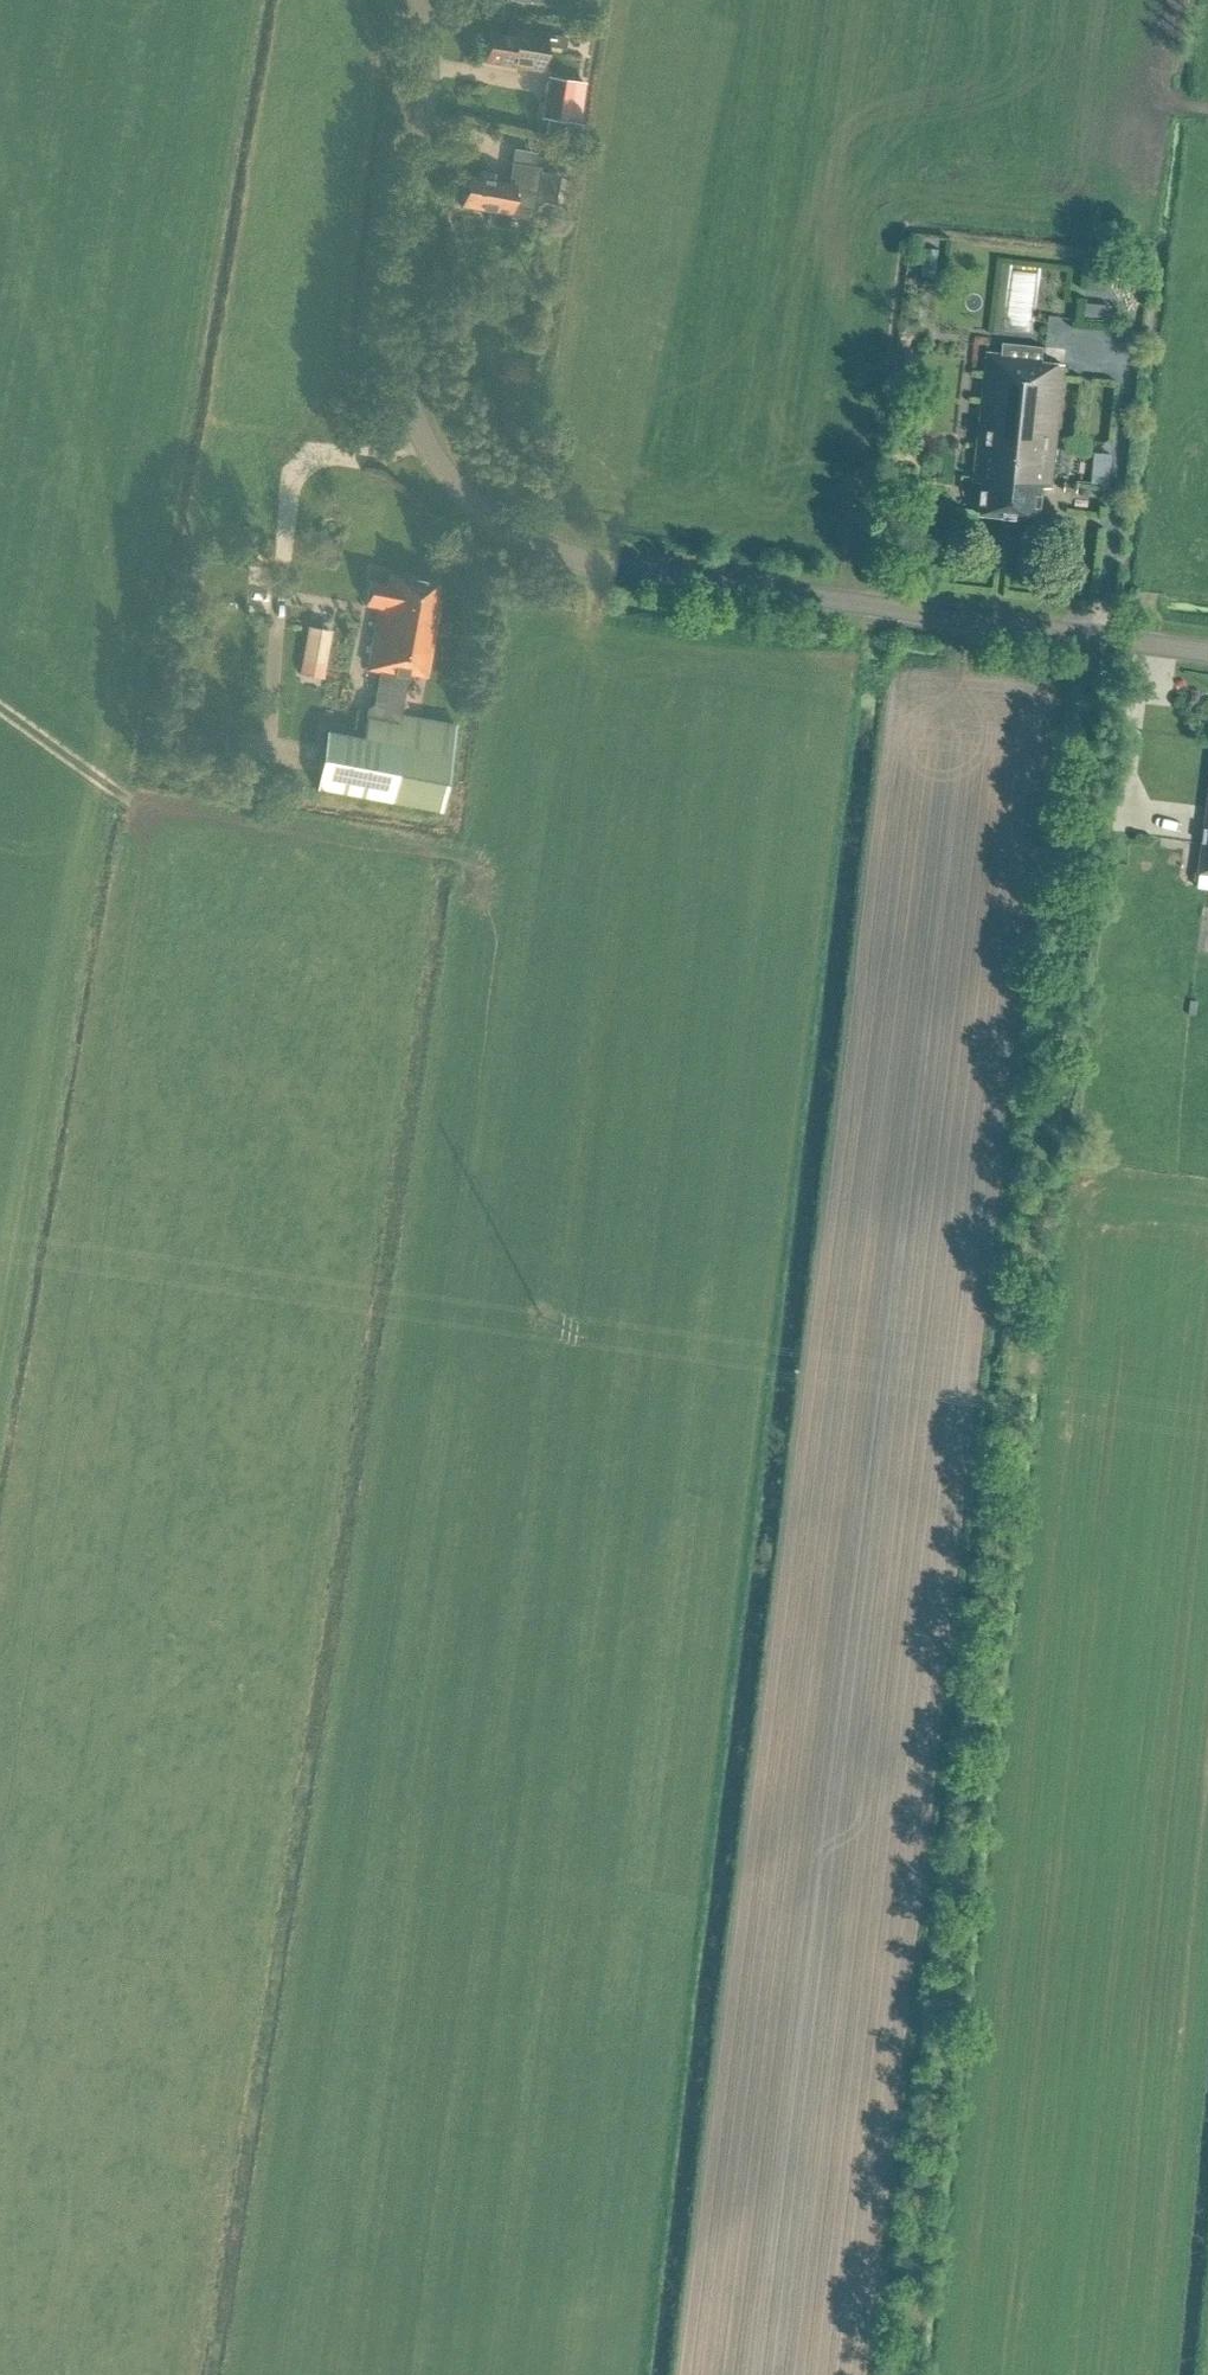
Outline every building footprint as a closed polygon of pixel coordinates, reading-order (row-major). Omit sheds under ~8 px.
[(548,4),(549,0),(510,0),(509,6),(531,9),(532,1),(548,4)] [(565,50),(568,37),(521,30),(520,37),(488,32),(483,61),(519,67),(539,70),(542,46),(565,50)] [(567,121),(573,81),(547,77),(541,117),(567,121)] [(541,117),(538,133),(570,138),(572,122),(567,121),(541,117)] [(536,152),(513,148),(507,183),(465,176),(460,205),(489,210),(487,225),(507,229),(509,216),(528,219),(530,209),(532,210),(534,200),(553,203),(558,175),(538,171),(539,167),(533,166),(536,152)] [(1093,286),(1112,287),(1113,262),(1094,261),(1093,286)] [(1109,303),(1083,300),(1081,315),(1108,318),(1109,303)] [(1041,361),(1043,346),(1003,341),(1002,353),(986,351),(973,479),(981,480),(978,512),(1038,519),(1042,480),(1050,480),(1063,364),(1041,361)] [(1108,483),(1111,453),(1093,451),(1090,482),(1108,483)] [(1075,490),(1076,482),(1065,481),(1064,489),(1075,490)] [(432,608),(437,582),(389,574),(388,584),(369,580),(364,604),(378,607),(367,669),(382,672),(375,709),(367,708),(361,738),(325,731),(314,788),(439,810),(454,724),(399,714),(407,673),(425,676),(437,609),(432,608)] [(332,631),(307,626),(299,673),(323,677),(332,631)] [(1195,885),(1207,887),(1207,788),(1195,885)]
